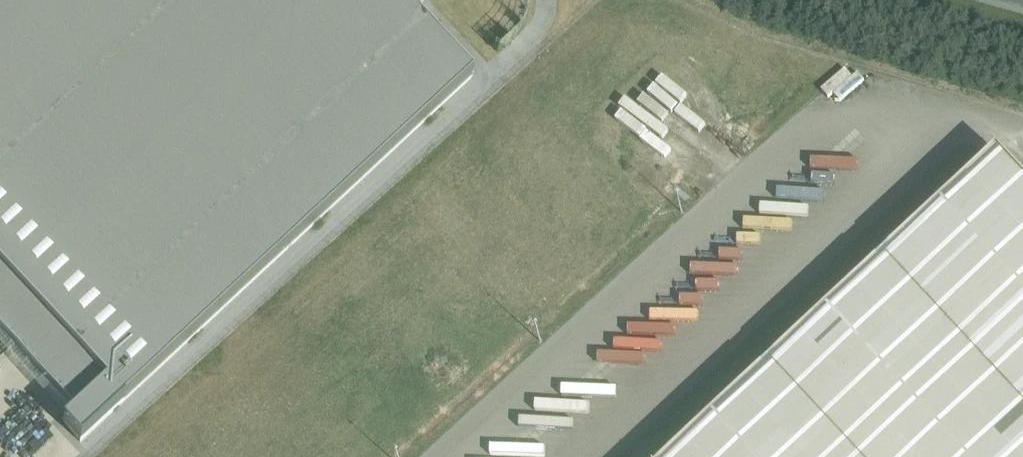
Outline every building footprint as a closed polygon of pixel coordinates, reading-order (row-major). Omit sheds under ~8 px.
[(73,412),(62,423),(80,442),(472,77),(412,12),(425,0),(0,0),(0,333),(73,412)] [(705,188),(724,169),(687,129),(667,147),(705,188)] [(998,152),(671,456),(1022,456),(1022,179),(998,152)]
